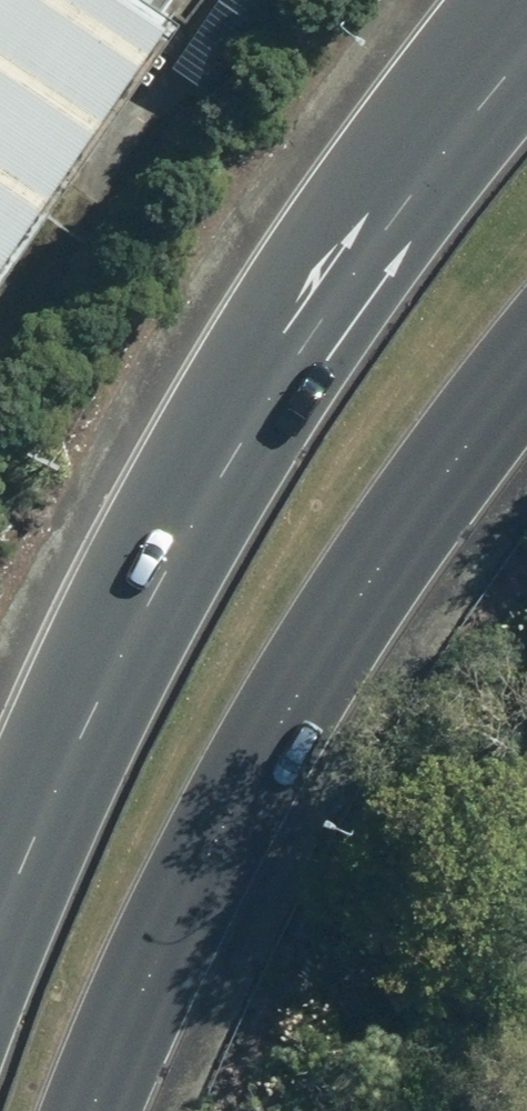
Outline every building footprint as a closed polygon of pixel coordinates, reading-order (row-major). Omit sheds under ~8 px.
[(219,12),(201,0),(0,0),(0,330),(219,12)]
